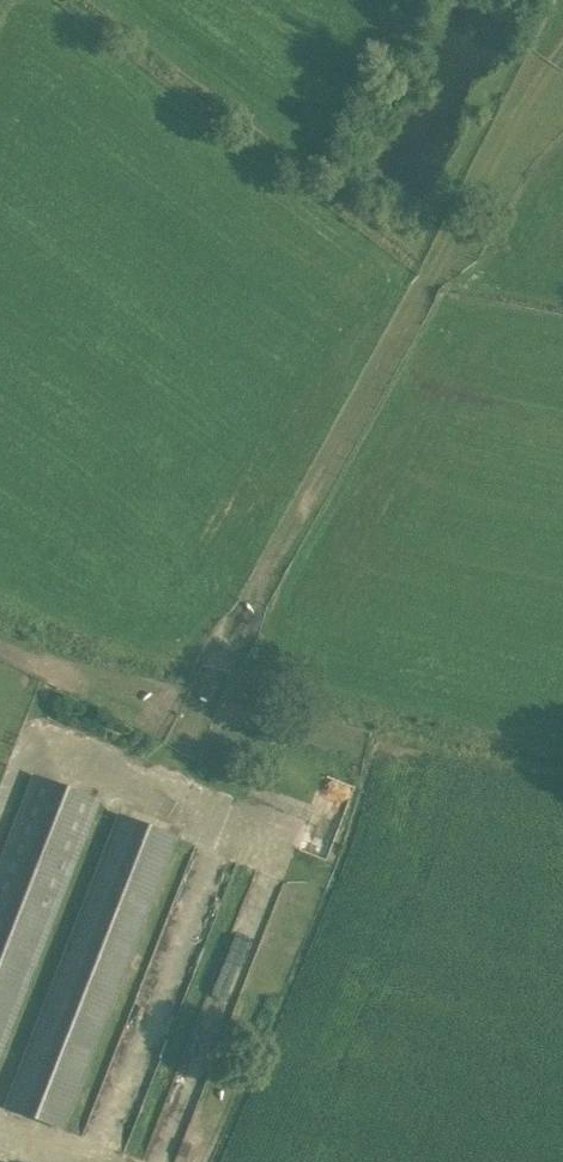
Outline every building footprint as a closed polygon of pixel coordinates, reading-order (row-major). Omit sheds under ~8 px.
[(101,802),(32,775),(0,858),(0,1063),(101,802)] [(3,1107),(64,1132),(179,838),(118,814),(3,1107)]
